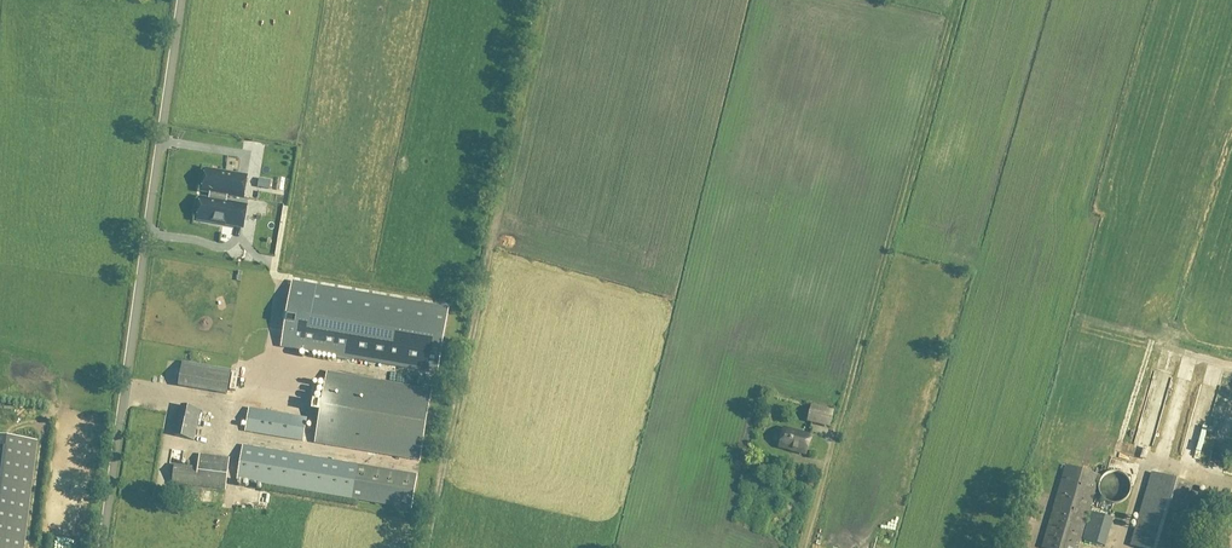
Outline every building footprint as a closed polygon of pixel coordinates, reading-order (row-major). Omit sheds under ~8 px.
[(242,199),(246,178),(225,174),(225,176),(219,175),(219,173),(205,171),(201,192),(208,194),(207,201),(200,199),(196,221),(207,223),(208,224),(217,225),(218,224),(234,227),(236,215),(244,217),(246,207),(226,204),(227,197),(242,199)] [(261,180),(259,188),(268,190),(269,181),(261,180)] [(448,309),(291,283),(280,348),(437,375),(448,309)] [(234,367),(235,360),(219,358),(218,365),(234,367)] [(1184,463),(1198,466),(1222,368),(1220,367),(1222,361),(1212,358),(1191,441),(1182,439),(1178,453),(1186,455),(1184,463)] [(225,395),(229,371),(182,364),(178,387),(225,395)] [(278,385),(278,371),(268,371),(268,385),(278,385)] [(418,462),(431,391),(325,373),(313,444),(418,462)] [(192,441),(199,410),(180,406),(173,437),(192,441)] [(809,407),(805,422),(827,428),(831,413),(809,407)] [(146,408),(147,443),(169,443),(168,408),(146,408)] [(301,442),(305,419),(248,410),(245,433),(301,442)] [(781,430),(776,448),(803,455),(808,437),(781,430)] [(36,443),(0,439),(0,547),(23,547),(36,443)] [(409,509),(415,476),(242,446),(236,480),(249,482),(256,483),(409,509)] [(1209,459),(1217,462),(1222,450),(1214,447),(1209,459)] [(140,460),(165,460),(165,449),(140,449),(140,460)] [(224,490),(228,459),(199,456),(197,469),(173,466),(171,484),(224,490)] [(1040,547),(1076,547),(1097,477),(1064,467),(1040,547)] [(1098,483),(1097,488),(1098,494),(1100,499),(1105,502),(1110,504),(1115,504),(1121,502),(1125,499),(1128,494),(1129,488),(1128,483),(1125,478),(1121,474),(1115,472),(1110,472),(1105,474),(1100,478),(1098,483)] [(1127,546),(1133,547),(1182,547),(1199,488),(1148,474),(1127,546)] [(1088,538),(1095,540),(1101,514),(1093,512),(1088,538)] [(1103,513),(1095,540),(1106,543),(1114,516),(1103,513)]
